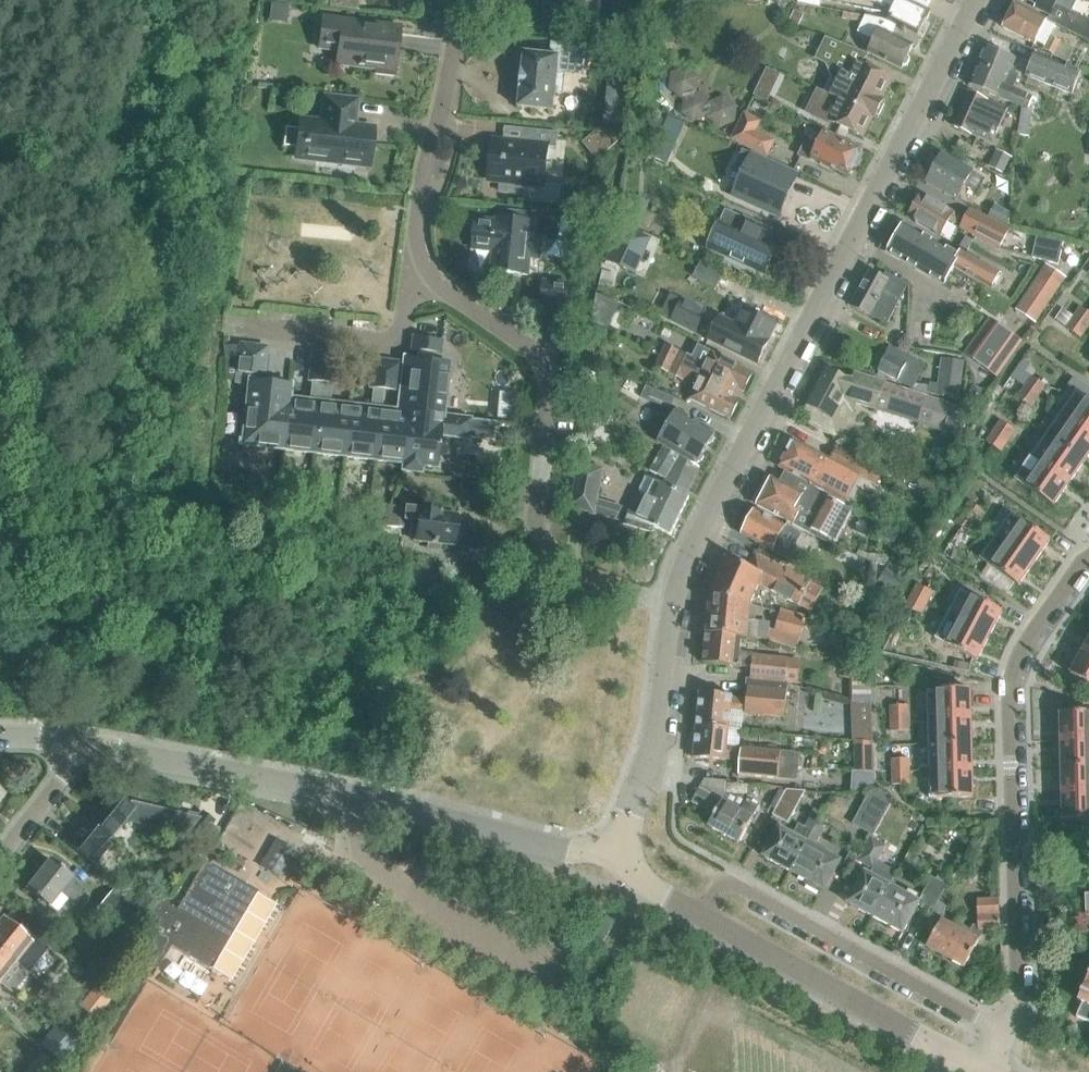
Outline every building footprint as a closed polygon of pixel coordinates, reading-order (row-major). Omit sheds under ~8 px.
[(785,8),(790,3),(787,0),(776,0),(785,8)] [(896,26),(917,36),(929,13),(910,3),(912,0),(871,0),(884,6),(885,4),(891,7),(885,20),(885,21),(896,26)] [(1036,6),(1034,8),(1048,15),(1047,19),(1046,21),(1088,43),(1088,23),(1070,13),(1076,0),(1025,0),(1036,6)] [(1015,3),(1002,28),(1034,44),(1046,21),(1047,19),(1015,3)] [(799,25),(804,15),(794,11),(789,21),(799,25)] [(866,54),(900,71),(912,46),(891,36),(896,26),(885,21),(885,20),(866,16),(858,32),(873,40),(866,54)] [(393,33),(398,33),(398,32),(357,27),(358,21),(321,17),(317,47),(336,49),(334,63),(374,68),(373,73),(393,76),(395,57),(390,56),(393,33)] [(633,31),(621,30),(618,47),(630,49),(633,31)] [(1068,63),(1075,49),(1050,36),(1043,49),(1054,55),(1068,63)] [(881,99),(879,98),(889,79),(857,62),(863,51),(835,41),(820,72),(839,81),(835,88),(879,110),(881,105),(879,104),(881,99)] [(554,91),(560,92),(562,76),(556,75),(557,64),(583,67),(586,46),(556,42),(554,56),(523,52),(517,107),(552,111),(554,91)] [(1013,60),(983,47),(976,66),(1014,82),(1016,76),(1008,73),(1013,60)] [(1078,73),(1033,55),(1024,76),(1070,94),(1078,73)] [(628,59),(610,57),(603,124),(621,126),(628,59)] [(768,63),(757,92),(770,97),(781,68),(768,63)] [(707,113),(707,114),(720,124),(735,116),(735,100),(721,92),(707,99),(707,102),(704,102),(704,107),(698,107),(689,102),(687,96),(692,93),(691,91),(693,90),(694,74),(681,65),(666,73),(665,89),(679,98),(680,97),(681,99),(681,100),(681,114),(693,120),(704,114),(704,113),(707,113)] [(1011,90),(1014,82),(976,66),(968,86),(1025,109),(1030,98),(1011,90)] [(816,111),(819,118),(828,121),(860,137),(870,117),(872,118),(874,114),(876,115),(879,110),(835,88),(831,96),(825,93),(816,111)] [(991,145),(996,134),(1006,109),(990,102),(966,91),(951,127),(991,145)] [(372,127),(352,125),(355,100),(323,96),(320,121),(306,119),(305,129),(286,127),(284,145),(303,147),(301,158),(367,166),(372,127)] [(1033,111),(1025,109),(1022,109),(1017,134),(1029,136),(1033,111)] [(656,136),(662,114),(648,110),(642,132),(656,136)] [(768,158),(776,142),(757,132),(762,122),(746,113),(732,140),(768,158)] [(557,132),(526,129),(525,143),(492,140),(487,179),(499,180),(498,192),(527,195),(529,183),(542,185),(546,146),(555,147),(557,132)] [(862,152),(831,137),(823,133),(816,148),(805,142),(798,156),(832,173),(833,170),(849,178),(862,152)] [(665,162),(674,142),(659,136),(650,155),(665,162)] [(736,168),(744,171),(733,195),(779,216),(798,176),(743,151),(736,168)] [(1003,174),(1010,159),(995,152),(988,167),(1003,174)] [(977,194),(984,181),(971,174),(972,172),(943,155),(926,184),(955,200),(963,187),(977,194)] [(920,195),(907,217),(939,235),(947,222),(953,225),(955,222),(958,217),(952,214),(920,195)] [(484,249),(492,250),(490,270),(526,274),(528,258),(540,260),(542,238),(530,237),(532,221),(530,221),(531,212),(498,208),(497,217),(495,217),(495,220),(474,218),(471,248),(480,249),(480,251),(483,251),(484,249)] [(1009,215),(993,208),(987,219),(1010,230),(1009,215)] [(745,270),(746,267),(765,275),(768,268),(773,266),(775,260),(774,256),(777,248),(766,243),(771,230),(759,224),(744,218),(725,210),(720,222),(719,222),(707,249),(727,258),(725,261),(745,270)] [(987,219),(970,211),(960,229),(975,237),(998,251),(1010,230),(987,219)] [(615,264),(635,273),(651,235),(619,221),(604,257),(615,262),(615,264)] [(904,223),(887,252),(944,284),(955,266),(961,256),(959,255),(904,223)] [(1033,257),(1059,263),(1064,242),(1038,237),(1033,257)] [(965,238),(959,249),(962,250),(966,253),(967,252),(972,242),(965,238)] [(961,256),(955,266),(992,288),(1001,273),(966,253),(962,250),(959,255),(961,256)] [(700,278),(707,264),(702,261),(695,276),(700,278)] [(1048,267),(1046,265),(1016,309),(1036,323),(1066,278),(1048,267)] [(851,305),(886,324),(907,284),(886,273),(883,278),(870,271),(851,305)] [(606,294),(611,274),(601,272),(596,291),(606,294)] [(537,305),(561,307),(563,307),(565,285),(539,283),(537,305)] [(596,293),(591,320),(607,329),(620,304),(596,293)] [(671,319),(670,321),(696,334),(708,311),(682,298),(682,299),(671,319)] [(1088,327),(1088,312),(1080,306),(1073,317),(1088,328),(1088,327)] [(717,346),(756,366),(766,344),(752,337),(762,317),(744,308),(735,328),(717,319),(707,340),(717,345),(717,346)] [(1062,309),(1056,318),(1066,326),(1072,319),(1073,317),(1062,309)] [(1081,338),(1088,328),(1073,317),(1072,319),(1066,326),(1065,327),(1081,338)] [(982,366),(996,376),(1021,341),(1008,331),(982,366)] [(442,417),(442,415),(449,365),(440,363),(443,343),(416,339),(414,351),(419,352),(418,360),(407,358),(402,391),(405,391),(412,392),(409,413),(442,417)] [(236,443),(280,448),(286,397),(288,383),(260,379),(264,346),(239,343),(234,381),(246,383),(239,440),(237,439),(236,443)] [(697,376),(736,396),(738,392),(741,393),(751,374),(698,347),(693,358),(666,345),(659,359),(672,364),(697,376)] [(583,361),(592,364),(596,349),(587,346),(583,361)] [(878,370),(911,387),(913,388),(925,365),(890,346),(878,370)] [(280,448),(311,452),(323,353),(310,352),(306,380),(309,380),(307,400),(286,397),(280,448)] [(311,452),(341,456),(348,405),(327,402),(329,383),(332,383),(336,355),(323,353),(311,452)] [(930,383),(929,386),(928,394),(960,398),(964,361),(941,358),(938,384),(930,383)] [(341,456),(372,460),(384,361),(371,359),(368,387),(371,388),(368,407),(348,405),(341,456)] [(734,400),(736,396),(697,376),(672,364),(659,359),(655,366),(667,373),(680,380),(695,387),(688,400),(727,420),(736,401),(734,400)] [(372,460),(403,464),(403,459),(404,459),(409,413),(412,392),(405,391),(402,410),(390,408),(397,362),(384,361),(372,460)] [(842,398),(859,404),(918,422),(960,436),(968,409),(928,396),(928,395),(910,390),(910,391),(885,383),(885,384),(853,374),(847,380),(826,369),(826,370),(807,406),(831,419),(842,398)] [(1031,376),(1023,387),(1039,398),(1047,387),(1040,382),(1031,376)] [(1061,413),(1088,433),(1088,388),(1082,384),(1076,393),(1061,413)] [(670,409),(674,398),(646,386),(642,398),(670,409)] [(972,386),(968,395),(978,399),(982,390),(972,386)] [(1021,390),(1017,397),(1032,408),(1037,400),(1039,398),(1023,387),(1021,390)] [(498,392),(495,418),(511,419),(514,393),(498,392)] [(663,434),(657,444),(695,466),(696,463),(700,462),(703,458),(702,454),(707,445),(711,444),(714,439),(712,435),(714,434),(676,412),(670,422),(654,414),(648,426),(663,434)] [(435,468),(439,437),(480,442),(482,421),(442,415),(442,417),(409,413),(404,459),(402,474),(424,476),(426,467),(435,468)] [(1046,435),(1084,462),(1088,454),(1088,433),(1061,413),(1046,435)] [(1008,441),(1016,430),(1000,420),(993,430),(1008,441)] [(1001,452),(1008,441),(993,430),(986,441),(1001,452)] [(1046,435),(1030,457),(1068,484),(1084,462),(1046,435)] [(779,456),(775,463),(779,465),(778,467),(785,470),(795,476),(818,488),(841,500),(856,472),(823,455),(823,456),(793,439),(792,441),(788,439),(782,450),(786,452),(783,458),(779,456)] [(689,497),(687,496),(699,470),(662,448),(650,470),(665,478),(662,484),(647,476),(639,493),(637,492),(627,514),(628,515),(624,524),(652,532),(655,528),(670,535),(689,497)] [(1030,457),(1015,479),(1053,505),(1068,484),(1030,457)] [(576,470),(569,509),(575,511),(576,511),(586,514),(592,516),(592,514),(595,515),(597,501),(601,470),(577,464),(576,470)] [(505,474),(494,472),(493,481),(504,483),(505,474)] [(764,492),(757,505),(809,532),(812,527),(831,537),(837,540),(853,511),(827,497),(817,489),(818,488),(795,476),(789,487),(779,481),(769,476),(761,490),(764,492)] [(985,512),(961,496),(953,507),(977,523),(985,512)] [(403,508),(388,506),(386,526),(402,528),(403,522),(415,523),(412,542),(456,547),(459,528),(455,528),(457,516),(439,514),(440,512),(403,508)] [(977,523),(953,507),(951,511),(959,517),(954,523),(970,534),(977,523)] [(747,524),(742,534),(802,566),(808,555),(794,547),(801,534),(755,510),(753,512),(750,514),(748,517),(746,520),(747,523),(747,524)] [(1011,513),(996,535),(1034,562),(1050,541),(1032,528),(1025,523),(1011,513)] [(996,535),(980,557),(1019,584),(1034,562),(996,535)] [(748,566),(725,557),(711,591),(749,603),(755,587),(795,607),(796,605),(808,612),(819,591),(752,556),(748,566)] [(890,563),(878,580),(897,593),(908,576),(890,563)] [(917,584),(911,595),(927,604),(933,592),(917,584)] [(748,608),(749,603),(711,591),(707,632),(740,636),(745,636),(768,640),(797,650),(806,619),(780,612),(774,630),(770,629),(770,622),(754,620),(755,612),(748,608)] [(960,592),(948,615),(989,637),(1001,614),(960,592)] [(869,594),(868,604),(886,605),(887,596),(869,594)] [(927,604),(911,595),(905,607),(921,615),(927,604)] [(948,615),(935,638),(977,660),(989,637),(948,615)] [(824,637),(827,628),(819,626),(817,635),(824,637)] [(738,652),(740,636),(707,632),(703,663),(750,668),(749,678),(751,679),(782,682),(784,682),(786,659),(751,655),(751,653),(738,652)] [(1070,674),(1088,684),(1088,653),(1084,650),(1070,674)] [(941,665),(956,668),(958,660),(943,657),(941,665)] [(889,670),(889,661),(880,661),(880,670),(889,670)] [(847,662),(843,678),(852,680),(853,703),(872,709),(871,668),(847,662)] [(784,720),(784,719),(797,721),(799,710),(785,709),(787,692),(781,692),(782,682),(751,679),(750,688),(748,688),(747,702),(732,700),(732,697),(700,693),(696,726),(728,730),(742,731),(744,715),(784,720)] [(935,694),(927,694),(927,719),(970,719),(970,692),(935,692),(935,694)] [(890,719),(909,719),(909,705),(890,706),(890,719)] [(1061,713),(1062,740),(1088,739),(1088,713),(1061,713)] [(890,719),(890,720),(890,732),(909,731),(909,719),(890,719)] [(970,719),(927,719),(928,746),(936,746),(971,745),(970,719)] [(872,722),(854,723),(854,725),(855,741),(873,742),(872,722)] [(696,726),(692,759),(725,763),(725,760),(730,761),(732,747),(727,747),(728,730),(696,726)] [(1062,740),(1063,766),(1088,765),(1088,739),(1062,740)] [(873,742),(855,741),(856,770),(874,771),(873,742)] [(936,746),(928,746),(929,772),(971,771),(971,745),(936,746)] [(777,780),(778,777),(793,779),(796,754),(732,747),(730,761),(740,762),(738,776),(777,780)] [(910,758),(891,759),(891,771),(910,771),(910,758)] [(1063,766),(1063,792),(1088,792),(1088,765),(1063,766)] [(911,782),(910,771),(891,771),(892,783),(911,782)] [(971,771),(929,772),(929,799),(937,799),(972,798),(971,771)] [(707,827),(736,844),(759,805),(748,799),(749,784),(727,782),(725,780),(705,778),(691,803),(714,816),(707,827)] [(870,837),(872,838),(894,799),(873,787),(859,813),(866,817),(859,831),(870,837)] [(805,791),(786,790),(785,793),(784,792),(771,816),(786,824),(799,801),(800,801),(805,791)] [(92,806),(64,841),(95,866),(112,845),(107,842),(125,820),(184,834),(186,832),(198,841),(199,839),(207,846),(219,831),(211,824),(214,820),(202,811),(200,814),(198,817),(189,815),(189,812),(188,812),(188,815),(131,801),(128,804),(112,791),(97,810),(92,806)] [(1063,792),(1064,821),(1088,820),(1088,792),(1063,792)] [(779,827),(762,857),(789,873),(817,823),(810,819),(804,828),(798,824),(793,835),(779,827)] [(825,828),(817,823),(789,873),(805,881),(803,885),(819,893),(821,890),(823,891),(840,861),(814,847),(825,828)] [(877,864),(887,846),(872,838),(870,837),(858,861),(869,867),(867,871),(865,870),(846,903),(872,918),(890,886),(897,874),(877,864)] [(276,840),(260,866),(279,877),(295,851),(276,840)] [(853,867),(858,858),(849,853),(844,862),(853,867)] [(50,861),(26,890),(48,908),(63,889),(79,902),(86,892),(71,880),(72,878),(50,861)] [(150,913),(160,919),(136,958),(157,970),(171,947),(211,971),(258,892),(207,861),(178,910),(169,905),(168,898),(160,899),(150,913)] [(917,905),(931,913),(937,901),(944,889),(931,881),(921,898),(917,905)] [(890,886),(872,918),(901,934),(917,905),(921,898),(907,890),(905,894),(890,886)] [(113,890),(95,912),(123,934),(140,912),(113,890)] [(925,947),(963,968),(983,931),(1000,931),(999,899),(977,900),(978,926),(971,926),(969,930),(956,923),(953,928),(942,922),(945,916),(946,906),(937,901),(931,913),(932,913),(923,929),(932,935),(925,947)] [(3,921),(0,924),(0,952),(16,965),(32,944),(3,921)] [(0,952),(0,984),(16,965),(0,952)] [(1075,1002),(1080,1004),(1080,1006),(1078,1005),(1074,1012),(1076,1013),(1075,1017),(1088,1024),(1088,970),(1075,1002)] [(96,1016),(113,995),(95,981),(87,990),(97,998),(88,1010),(96,1016)] [(71,1019),(65,1026),(60,1032),(77,1046),(85,1037),(83,1035),(86,1032),(71,1019)] [(57,1030),(42,1047),(62,1064),(76,1047),(57,1030)]
